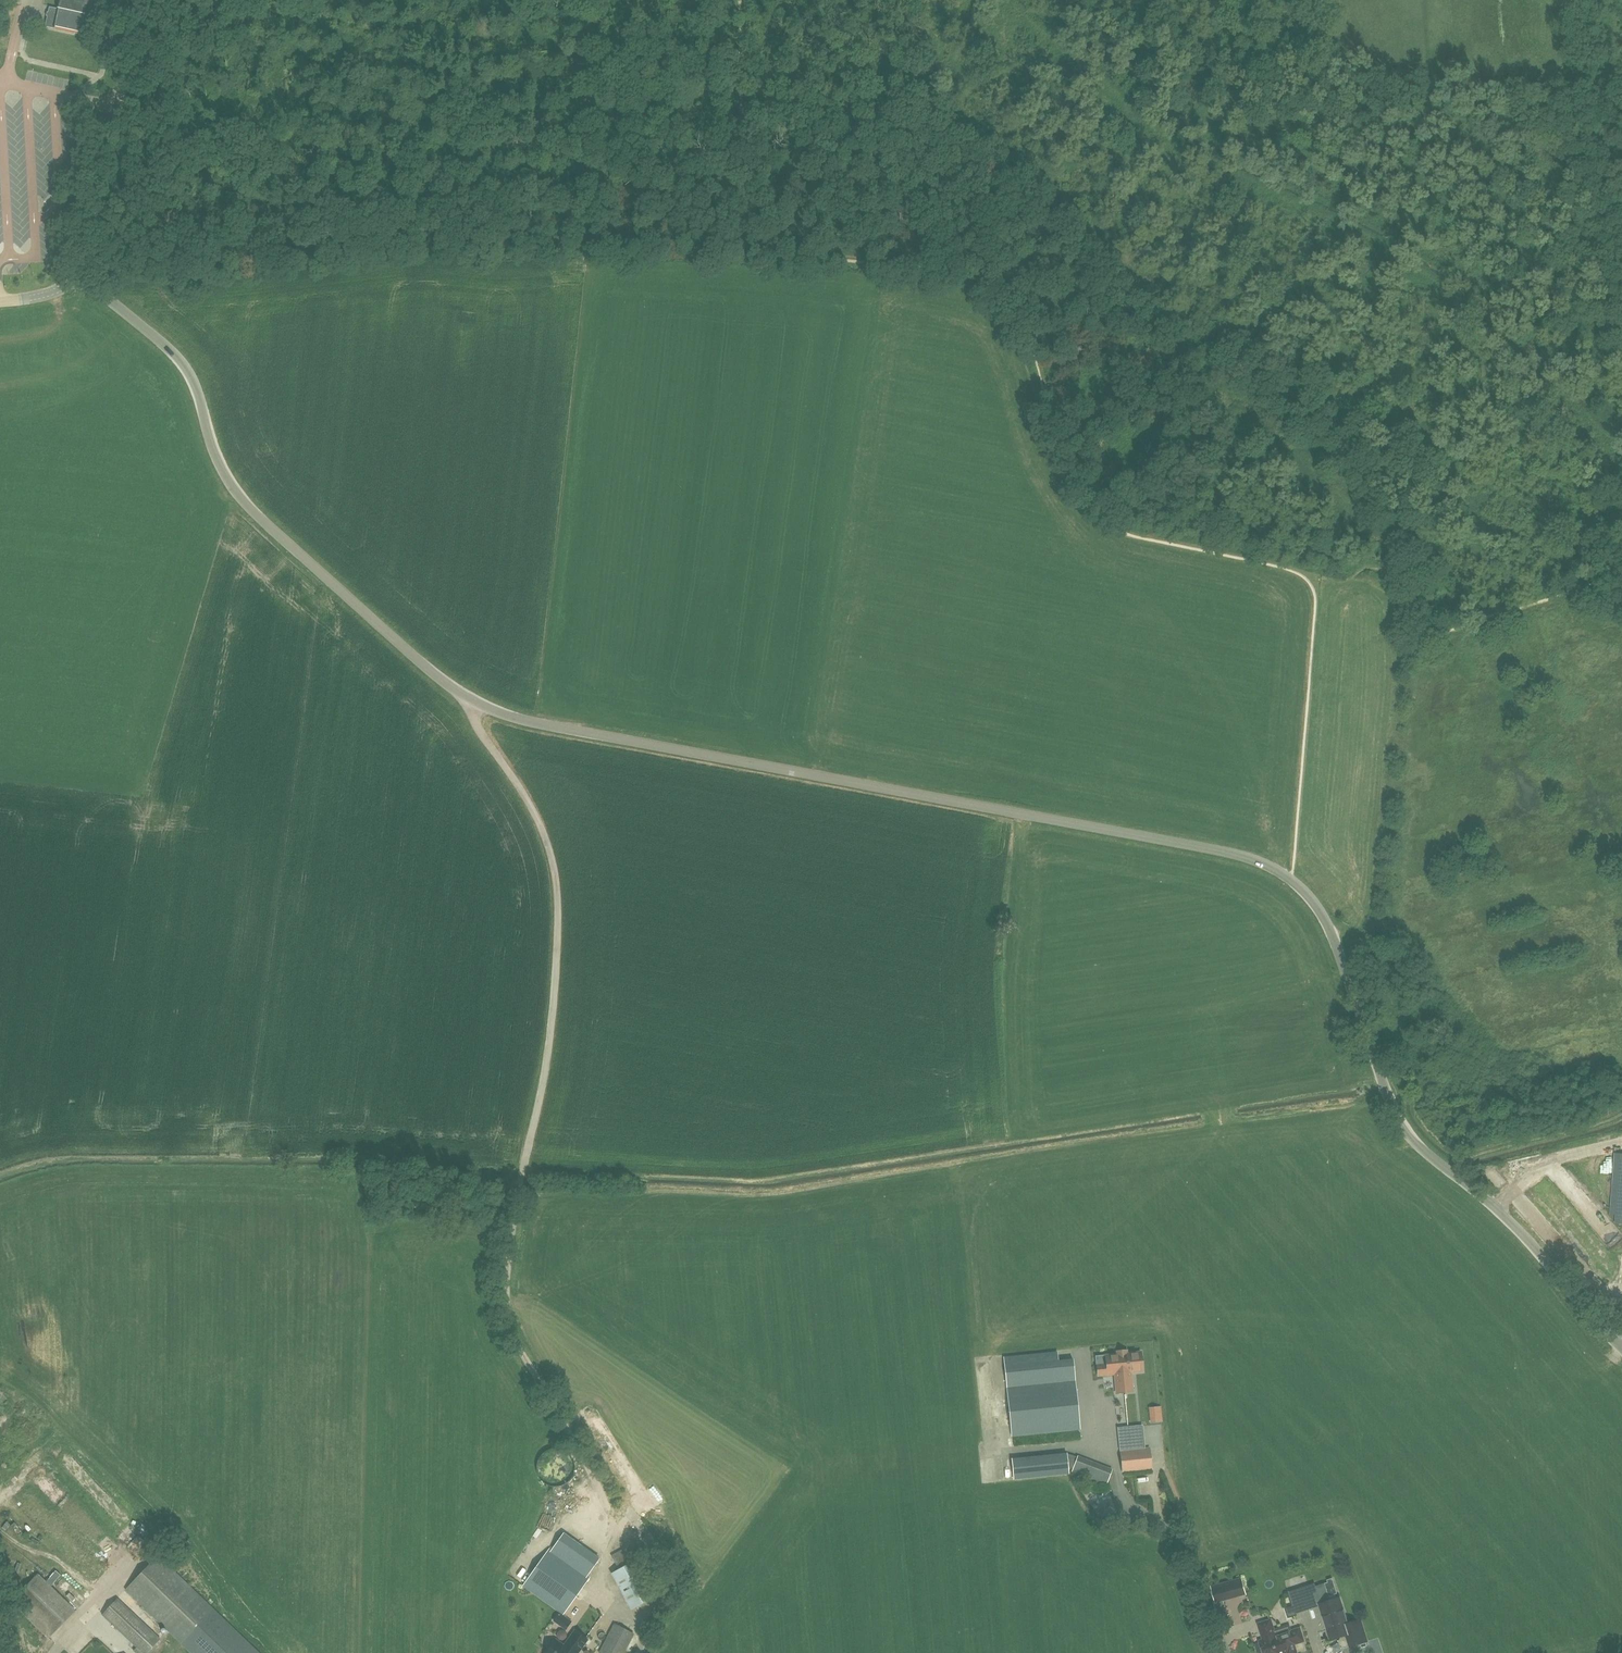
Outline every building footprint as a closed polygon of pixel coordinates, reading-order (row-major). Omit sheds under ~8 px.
[(58,8),(94,17),(97,17),(100,0),(60,0),(58,8)] [(94,17),(58,8),(49,6),(45,26),(54,28),(55,29),(55,28),(80,34),(81,34),(90,36),(94,17)] [(1500,1170),(1493,1177),(1504,1188),(1511,1181),(1500,1170)] [(1121,1354),(1125,1392),(1133,1391),(1131,1372),(1142,1371),(1141,1352),(1127,1353),(1126,1350),(1117,1351),(1117,1352),(1117,1354),(1121,1354)] [(1115,1374),(1116,1393),(1125,1392),(1121,1354),(1117,1354),(1096,1356),(1098,1375),(1115,1374)] [(1073,1358),(1005,1365),(1012,1435),(1080,1429),(1073,1358)] [(1122,1472),(1152,1469),(1150,1447),(1119,1450),(1122,1472)] [(1070,1455),(1067,1454),(1067,1452),(1012,1458),(1014,1479),(1069,1474),(1069,1468),(1073,1468),(1071,1472),(1106,1485),(1112,1468),(1077,1455),(1077,1457),(1071,1454),(1070,1455)] [(566,1609),(567,1609),(589,1577),(586,1575),(595,1562),(560,1538),(551,1551),(549,1549),(523,1586),(563,1614),(566,1609)] [(631,1610),(659,1595),(639,1558),(637,1559),(632,1549),(630,1545),(611,1555),(619,1569),(611,1573),(631,1610)] [(221,1616),(158,1556),(125,1589),(188,1650),(191,1652),(259,1652),(221,1616)] [(47,1639),(75,1610),(38,1573),(10,1601),(47,1639)] [(1320,1605),(1330,1601),(1329,1596),(1337,1593),(1332,1578),(1327,1580),(1328,1582),(1316,1586),(1315,1583),(1287,1592),(1291,1606),(1308,1601),(1310,1609),(1320,1606),(1320,1605)] [(1245,1594),(1241,1579),(1212,1587),(1216,1602),(1245,1594)] [(160,1638),(117,1598),(102,1614),(137,1647),(134,1650),(137,1652),(146,1652),(160,1638)] [(1339,1599),(1337,1599),(1330,1601),(1320,1605),(1320,1606),(1331,1640),(1350,1634),(1339,1599)] [(1279,1635),(1275,1636),(1270,1620),(1258,1624),(1260,1632),(1261,1632),(1264,1640),(1259,1641),(1262,1652),(1285,1652),(1279,1635)] [(633,1634),(614,1624),(599,1652),(623,1652),(633,1634)] [(545,1652),(578,1652),(576,1652),(587,1637),(579,1631),(575,1628),(569,1637),(564,1644),(556,1638),(545,1652)] [(1285,1652),(1296,1652),(1294,1644),(1303,1641),(1299,1628),(1292,1631),(1279,1635),(1285,1652)]
